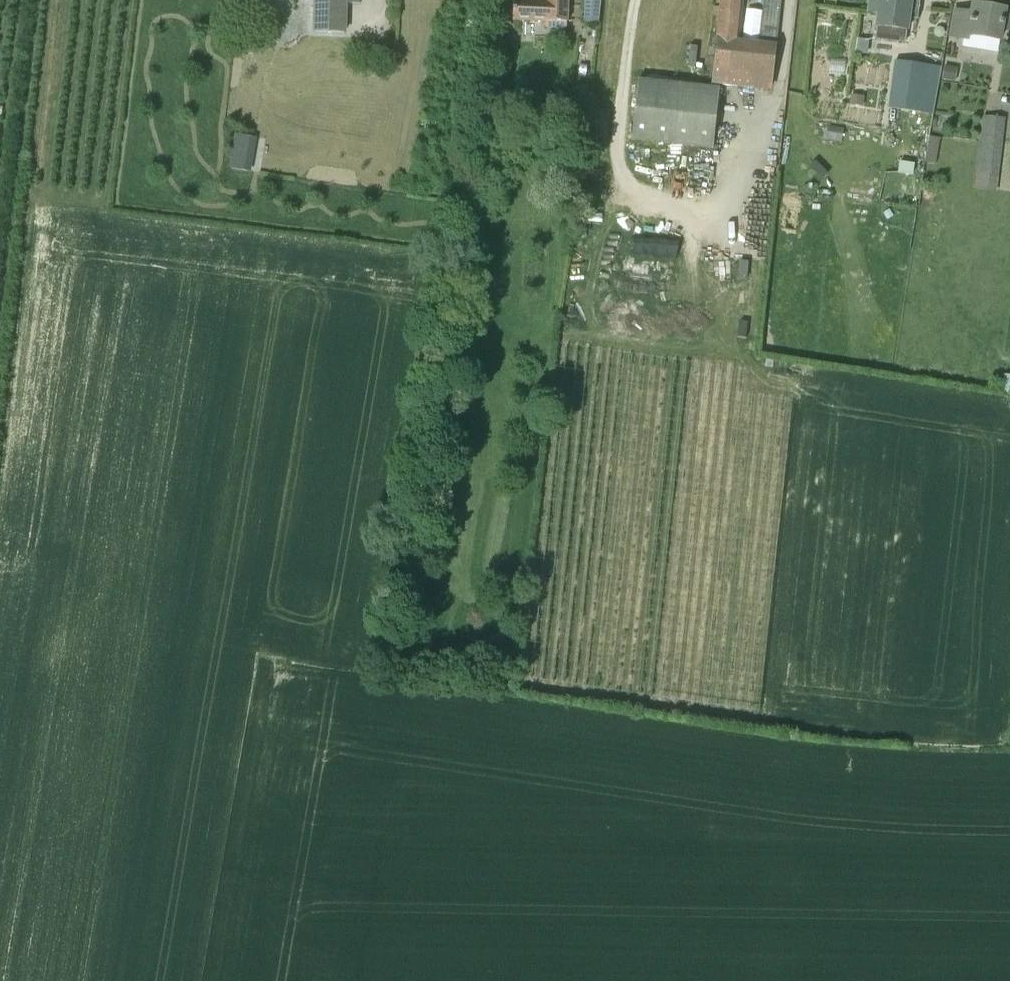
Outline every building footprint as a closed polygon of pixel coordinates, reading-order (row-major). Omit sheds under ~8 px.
[(360,4),(360,0),(315,0),(314,32),(346,33),(347,4),(360,4)] [(545,21),(546,21),(545,28),(567,28),(567,22),(568,22),(569,0),(545,0),(545,21)] [(598,23),(601,0),(587,0),(586,23),(598,23)] [(717,38),(712,84),(754,89),(756,71),(773,73),(781,0),(722,0),(717,38)] [(918,20),(921,0),(871,0),(869,13),(877,14),(875,27),(909,31),(911,19),(918,20)] [(1000,42),(1002,27),(1009,29),(1009,15),(1005,14),(1005,11),(974,5),(972,13),(956,10),(951,38),(970,42),(971,37),(1000,42)] [(888,107),(923,112),(929,65),(895,61),(888,107)] [(629,140),(713,149),(719,88),(635,79),(629,140)] [(976,177),(999,180),(1004,140),(1002,139),(1005,118),(983,116),(976,177)] [(232,153),(230,166),(248,169),(250,156),(232,153)]
